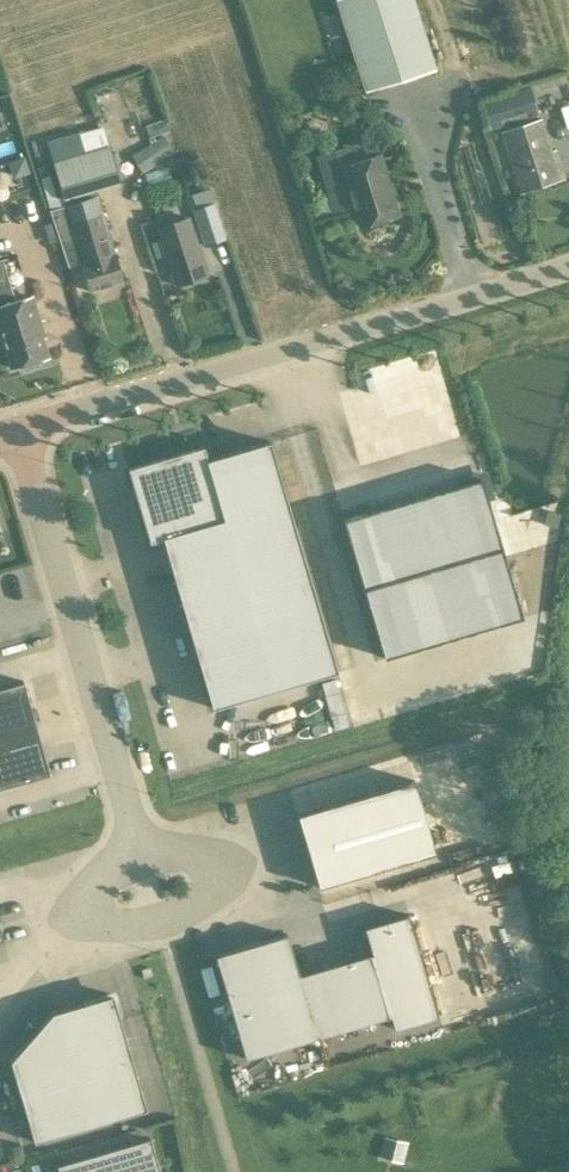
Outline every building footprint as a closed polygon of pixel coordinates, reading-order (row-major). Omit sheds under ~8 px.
[(365,90),(435,69),(413,0),(337,0),(365,90)] [(488,128),(510,122),(537,113),(530,88),(502,97),(481,103),(488,128)] [(548,162),(554,160),(541,119),(501,131),(520,191),(554,180),(548,162)] [(79,134),(47,144),(67,204),(50,210),(69,268),(83,264),(91,289),(122,280),(97,190),(118,184),(117,180),(123,179),(119,164),(113,165),(107,146),(84,152),(79,134)] [(174,153),(164,137),(144,150),(154,166),(174,153)] [(361,226),(397,215),(379,155),(360,161),(355,144),(320,154),(338,211),(355,206),(361,226)] [(19,175),(28,172),(23,158),(9,163),(12,172),(19,175)] [(189,199),(194,212),(191,213),(203,247),(225,239),(210,192),(189,199)] [(176,285),(208,274),(189,217),(157,228),(176,285)] [(12,367),(20,365),(24,370),(39,365),(44,358),(48,356),(37,321),(40,320),(33,296),(16,302),(3,259),(0,259),(0,327),(12,367)] [(213,708),(338,671),(270,441),(208,459),(204,446),(128,468),(150,541),(163,538),(213,708)] [(482,478),(413,498),(454,636),(523,616),(482,478)] [(412,498),(344,518),(385,657),(453,637),(412,498)] [(0,687),(0,787),(50,773),(24,680),(0,687)] [(362,726),(393,713),(387,701),(357,714),(362,726)] [(414,780),(298,814),(319,886),(436,852),(414,780)] [(489,886),(511,881),(516,901),(526,899),(514,852),(483,860),(489,886)] [(393,1029),(438,1015),(408,914),(363,927),(371,952),(299,974),(287,933),(215,955),(245,1058),(390,1016),(393,1029)] [(34,1142),(147,1108),(113,994),(52,1012),(10,1059),(34,1142)] [(150,1137),(57,1165),(59,1171),(160,1171),(150,1137)] [(406,1143),(386,1138),(381,1155),(401,1161),(406,1143)]
